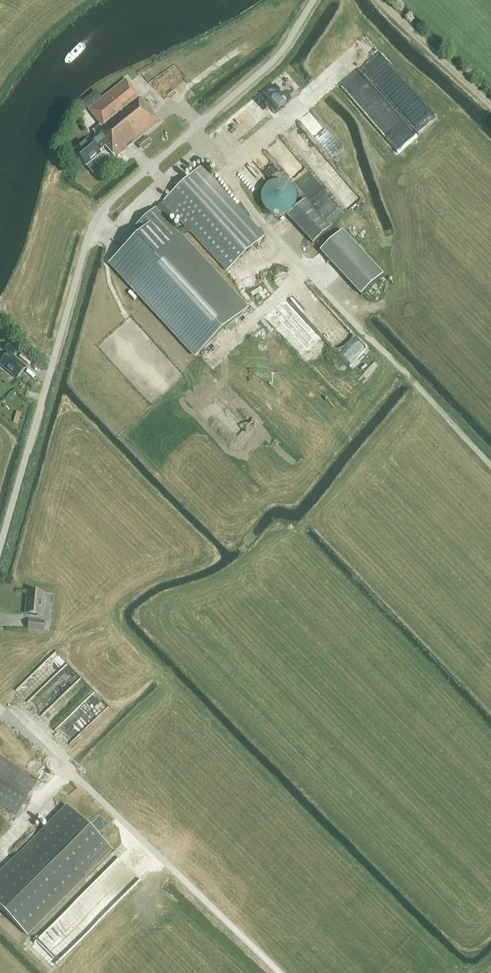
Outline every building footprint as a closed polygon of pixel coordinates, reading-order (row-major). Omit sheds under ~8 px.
[(96,134),(95,134),(97,137),(91,142),(89,140),(74,152),(86,167),(101,155),(99,152),(106,147),(115,158),(159,122),(153,115),(154,114),(126,79),(88,110),(100,125),(93,131),(96,134)] [(76,108),(81,115),(101,98),(96,91),(76,108)] [(137,142),(143,149),(153,141),(147,134),(137,142)] [(297,188),(312,181),(300,157),(286,164),(297,188)] [(163,202),(161,204),(166,210),(168,207),(187,228),(191,232),(226,271),(264,236),(201,167),(163,202)] [(280,216),(285,215),(290,212),(293,208),(295,203),(296,198),(295,193),(293,189),(290,185),(286,182),(281,181),(277,180),(272,181),(267,184),(264,187),(261,192),(260,196),(261,202),(262,207),(265,211),(270,214),(275,216),(280,216)] [(313,244),(331,227),(304,199),(287,216),(313,244)] [(141,235),(110,263),(196,356),(247,309),(179,236),(191,232),(187,228),(176,232),(167,223),(173,217),(166,210),(161,204),(134,228),(141,235)] [(361,296),(383,274),(342,230),(319,251),(361,296)] [(136,298),(130,291),(128,293),(134,300),(136,298)] [(0,365),(16,379),(26,368),(13,356),(17,351),(10,344),(5,350),(10,354),(0,365)] [(41,616),(44,594),(28,592),(25,614),(41,616)] [(44,632),(45,622),(29,620),(28,630),(44,632)] [(37,780),(0,756),(0,804),(16,814),(37,780)] [(33,761),(35,773),(44,771),(42,759),(33,761)] [(111,850),(68,807),(0,875),(0,908),(26,935),(111,850)] [(53,925),(35,942),(56,964),(75,946),(53,925)]
